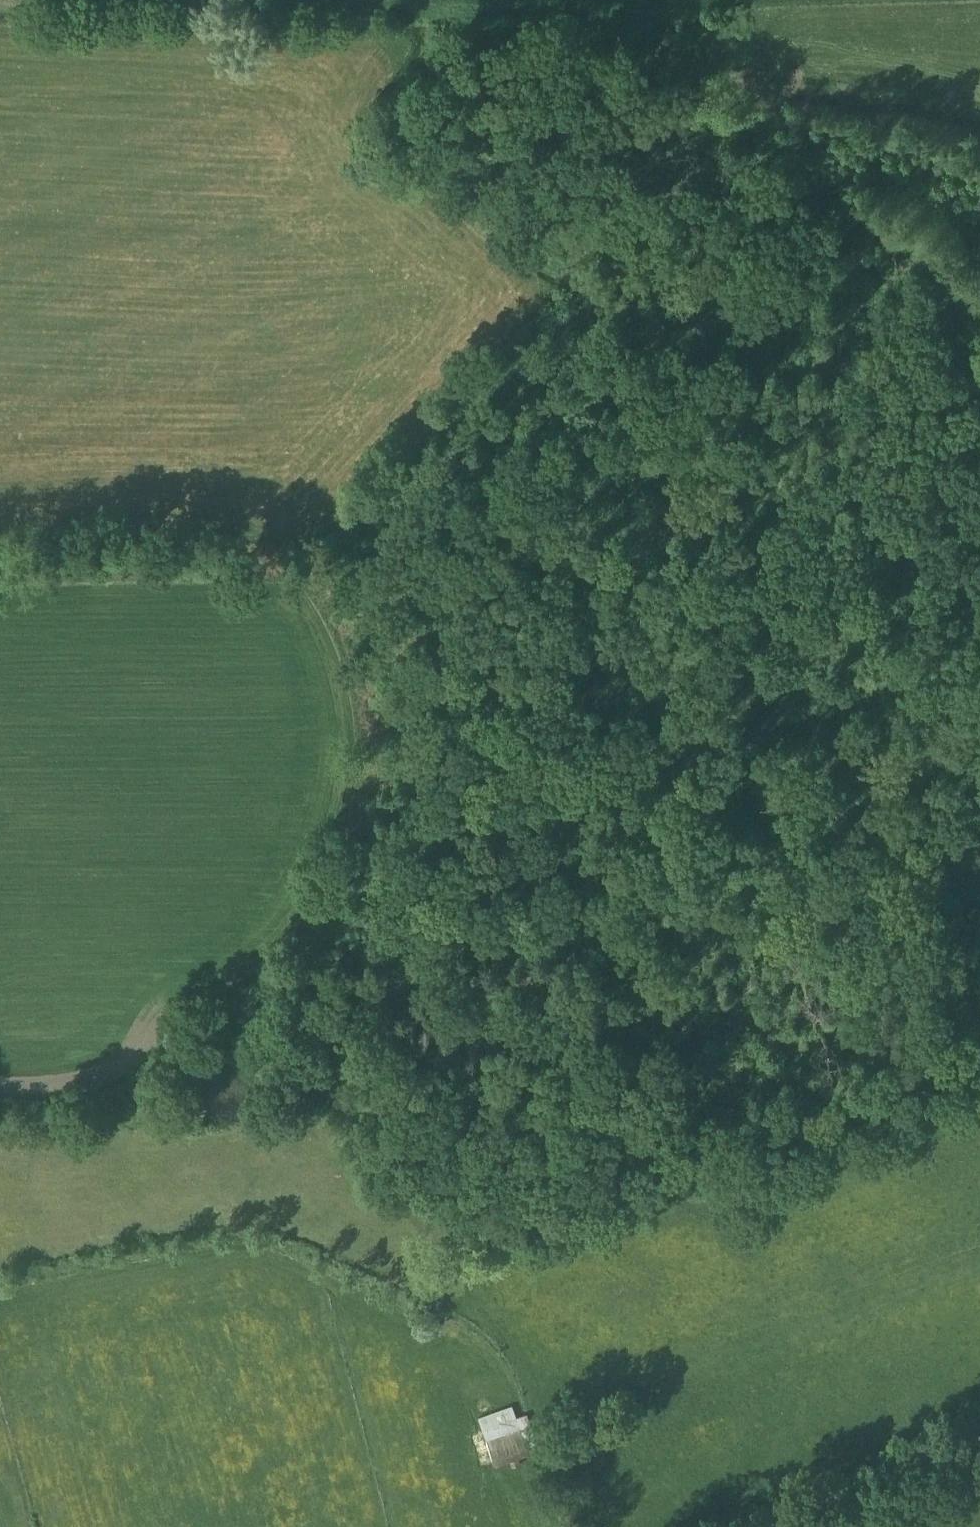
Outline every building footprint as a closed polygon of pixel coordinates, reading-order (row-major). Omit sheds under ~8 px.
[(537,1443),(531,1427),(520,1430),(519,1428),(485,1441),(494,1466),(510,1461),(512,1468),(520,1465),(518,1458),(529,1454),(526,1447),(537,1443)]
